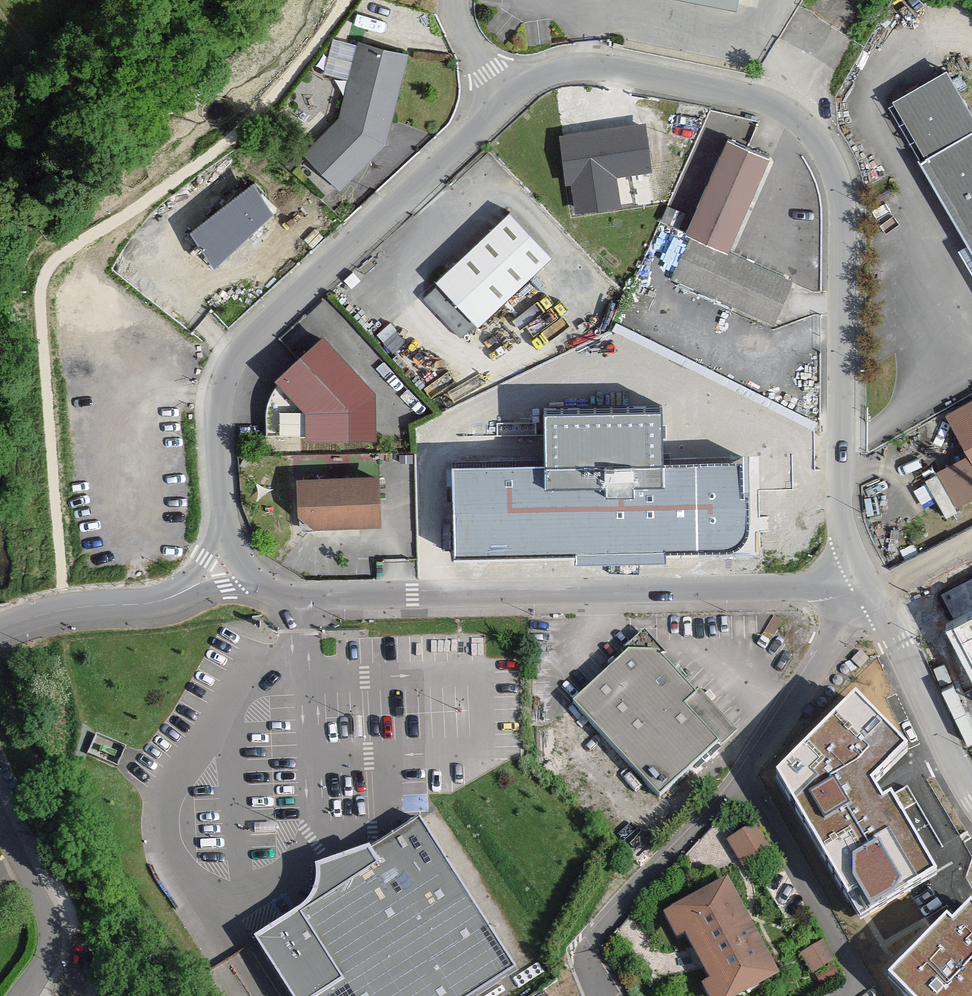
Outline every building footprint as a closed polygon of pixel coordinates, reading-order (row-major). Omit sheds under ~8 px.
[(402,55),(360,45),(342,120),(309,154),(339,184),(380,141),(386,119),(402,55)] [(888,103),(919,159),(971,128),(971,110),(949,69),(888,103)] [(643,126),(564,138),(569,175),(574,174),(579,209),(618,203),(614,173),(650,167),(643,126)] [(919,159),(971,251),(971,128),(919,159)] [(687,233),(727,252),(772,159),(749,148),(731,139),(687,233)] [(250,184),(238,195),(253,212),(250,215),(256,222),(271,208),(250,184)] [(219,255),(256,222),(250,215),(253,212),(238,195),(196,232),(212,249),(213,248),(219,255)] [(553,255),(512,211),(508,214),(444,274),(437,280),(479,324),(519,286),(520,286),(553,255)] [(733,308),(771,326),(784,300),(791,284),(692,237),(670,278),(733,308)] [(268,435),(374,433),(373,393),(325,341),(303,361),(300,364),(283,379),(287,384),(277,400),(274,417),(267,417),(268,435)] [(287,384),(283,379),(271,398),(267,417),(274,417),(277,400),(287,384)] [(453,461),(455,551),(575,548),(575,557),(667,555),(666,546),(727,545),(735,543),(741,540),(745,536),(747,530),(748,521),(748,487),(748,456),(664,458),(662,404),(545,407),(546,459),(453,461)] [(952,417),(971,451),(971,406),(952,417)] [(962,458),(944,469),(961,497),(971,490),(971,476),(962,458)] [(376,478),(301,481),(301,483),(302,511),(315,523),(377,520),(376,478)] [(947,619),(971,669),(971,606),(947,619)] [(851,660),(859,668),(868,658),(861,650),(851,660)] [(629,652),(573,704),(660,798),(727,737),(705,713),(697,720),(685,707),(693,700),(697,696),(659,654),(629,652)] [(853,685),(788,746),(794,756),(777,773),(799,796),(827,848),(841,863),(845,870),(876,903),(880,910),(946,875),(918,825),(889,794),(882,782),(917,749),(855,684),(853,685)] [(97,731),(88,751),(118,764),(127,744),(97,731)] [(517,969),(420,817),(367,852),(318,868),(319,879),(317,890),(314,897),(307,908),(304,912),(256,941),(291,995),(475,995),(517,969)] [(732,841),(743,861),(765,848),(753,828),(732,841)] [(72,874),(61,878),(66,889),(75,886),(72,874)] [(725,882),(676,909),(686,927),(716,980),(724,995),(729,995),(774,971),(725,882)] [(686,927),(676,909),(668,913),(678,931),(686,927)] [(919,995),(971,995),(971,914),(962,924),(957,918),(898,975),(919,995)] [(802,956),(812,973),(834,961),(823,944),(802,956)] [(831,968),(818,976),(822,983),(835,975),(831,968)] [(716,980),(708,984),(714,995),(724,995),(716,980)]
